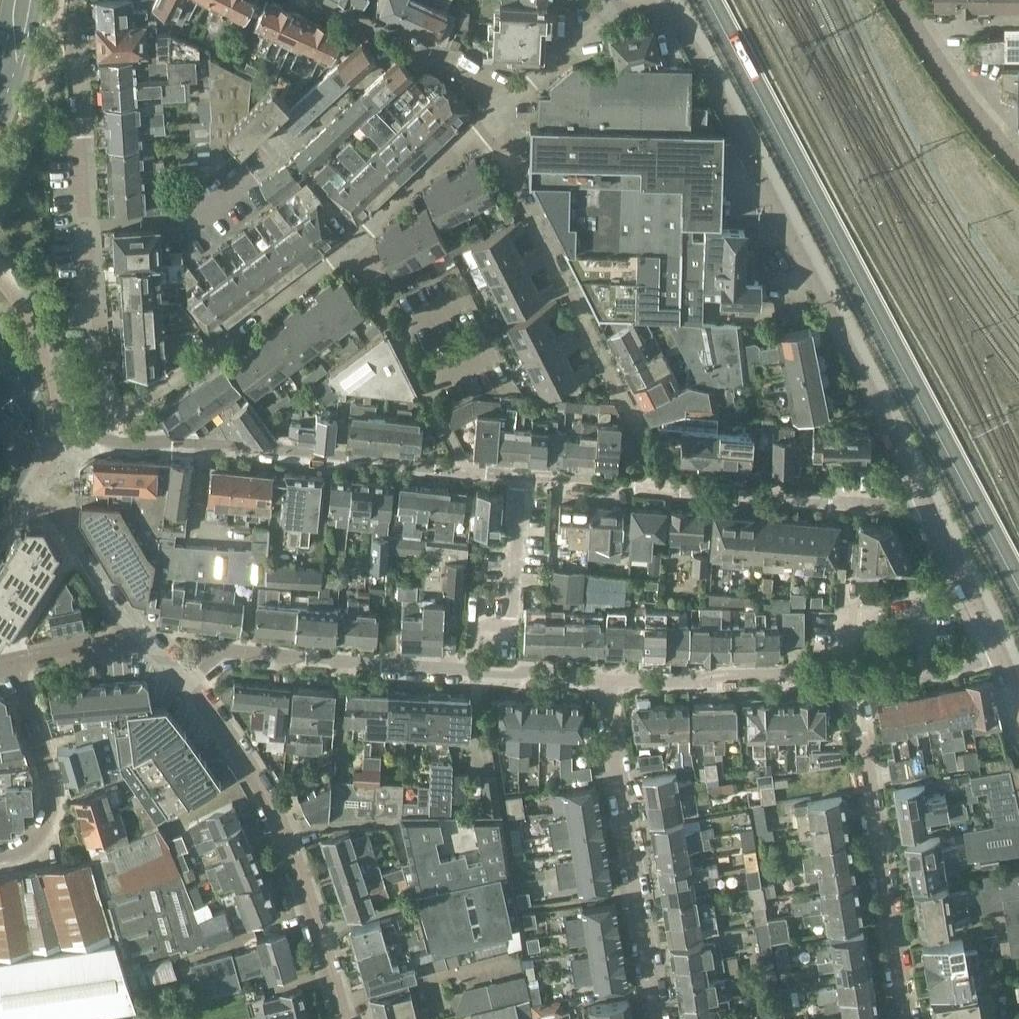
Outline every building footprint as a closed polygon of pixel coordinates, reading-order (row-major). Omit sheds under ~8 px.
[(97,25),(149,22),(148,10),(133,11),(133,0),(96,0),(95,0),(96,4),(93,8),(93,14),(96,16),(97,25)] [(176,20),(186,0),(155,0),(153,5),(173,15),(171,19),(175,21),(176,20)] [(176,20),(183,24),(188,16),(190,17),(199,0),(186,0),(176,20)] [(210,42),(231,0),(209,0),(207,4),(215,8),(201,38),(210,42)] [(253,0),(231,0),(210,42),(219,47),(224,35),(225,35),(234,17),(243,22),(253,0)] [(264,55),(286,8),(269,0),(267,0),(254,29),(263,33),(255,51),(264,55)] [(395,21),(405,0),(377,0),(376,11),(376,12),(384,16),(383,16),(395,21)] [(415,30),(428,0),(405,0),(395,21),(396,21),(415,30)] [(415,30),(418,31),(418,32),(434,38),(444,16),(447,9),(447,10),(451,0),(428,0),(415,30)] [(956,9),(1018,10),(1018,0),(938,0),(938,9),(956,9)] [(547,12),(547,6),(500,3),(499,20),(494,20),(492,55),(484,55),(483,63),(532,66),(532,58),(539,58),(541,24),(555,25),(555,29),(556,29),(556,13),(547,12)] [(305,16),(294,11),(286,8),(264,55),(274,60),(283,41),(291,45),(305,16)] [(460,19),(469,20),(470,11),(462,10),(460,19)] [(301,72),(323,25),(305,16),(291,45),(300,49),(291,67),(301,72)] [(434,38),(445,43),(455,21),(444,16),(434,38)] [(459,27),(468,28),(469,20),(460,19),(459,27)] [(149,22),(97,25),(98,55),(158,51),(157,33),(158,33),(158,22),(149,22)] [(332,56),(342,33),(323,25),(301,72),(311,76),(319,58),(327,62),(332,56)] [(616,53),(619,65),(658,65),(656,56),(657,56),(650,26),(605,37),(603,41),(606,52),(610,55),(616,53)] [(1016,31),(1007,35),(990,35),(971,37),(970,57),(1018,58),(1018,31),(1016,31)] [(157,33),(158,51),(158,57),(168,56),(208,56),(209,56),(209,48),(171,32),(158,33),(157,33)] [(453,37),(450,45),(458,48),(461,41),(453,37)] [(280,116),(294,131),(375,57),(362,43),(283,113),(280,116)] [(200,78),(209,77),(208,60),(208,57),(208,56),(168,56),(170,77),(189,76),(188,73),(200,72),(200,78)] [(220,63),(214,60),(208,57),(208,60),(209,75),(210,97),(210,99),(211,120),(212,140),(212,160),(213,169),(235,151),(239,148),(226,135),(226,133),(248,111),(251,78),(234,70),(233,69),(220,62),(220,63)] [(103,73),(103,82),(159,78),(158,73),(148,73),(148,67),(136,68),(135,59),(102,61),(102,65),(101,67),(101,72),(103,73)] [(361,123),(367,116),(377,106),(397,87),(398,88),(413,74),(399,59),(284,166),(262,183),(261,182),(260,183),(261,184),(275,203),(301,183),(299,180),(361,123)] [(243,67),(254,73),(257,66),(246,61),(243,67)] [(539,125),(642,128),(706,130),(707,107),(690,107),(691,68),(659,68),(612,66),(573,65),(560,76),(558,77),(559,77),(551,84),(551,93),(551,95),(542,94),(539,94),(539,125)] [(257,66),(254,73),(253,75),(264,81),(269,72),(257,66)] [(1005,70),(1004,101),(1018,101),(1018,70),(1005,70)] [(431,98),(455,125),(456,126),(472,110),(443,80),(424,72),(414,81),(431,98)] [(280,73),(274,87),(273,88),(274,89),(276,88),(286,99),(294,79),(280,73)] [(137,88),(159,87),(162,87),(162,93),(189,91),(189,76),(170,77),(159,78),(103,82),(103,84),(101,86),(102,98),(104,100),(104,102),(137,100),(137,88)] [(200,98),(209,97),(209,77),(200,78),(202,96),(200,96),(200,98)] [(274,89),(273,88),(248,111),(226,133),(226,135),(240,148),(240,149),(289,103),(286,99),(276,88),(274,89)] [(406,89),(400,94),(407,102),(413,96),(406,89)] [(400,108),(407,102),(400,94),(394,100),(400,108)] [(210,120),(209,97),(200,98),(201,121),(210,120)] [(418,101),(412,107),(441,138),(455,125),(431,98),(423,106),(418,101)] [(106,127),(157,123),(165,123),(164,111),(140,112),(140,105),(104,106),(106,127)] [(367,116),(376,126),(382,120),(381,119),(386,115),(377,106),(367,116)] [(403,125),(428,151),(441,138),(412,107),(405,114),(410,118),(403,125)] [(380,145),(374,151),(400,178),(414,165),(384,134),(376,126),(367,116),(361,123),(380,145)] [(158,127),(157,123),(106,127),(107,146),(142,145),(142,136),(154,136),(153,127),(158,127)] [(390,128),(384,134),(414,165),(428,151),(403,125),(395,132),(390,128)] [(531,125),(531,140),(530,183),(530,182),(531,179),(577,180),(642,182),(642,128),(539,125),(533,125),(531,125)] [(642,128),(642,182),(683,183),(682,221),(684,221),(694,222),(721,222),(723,128),(722,128),(722,131),(706,130),(642,128)] [(179,158),(180,163),(212,160),(212,140),(200,141),(192,141),(193,158),(179,158)] [(344,148),(385,192),(400,178),(374,151),(366,158),(351,141),(344,148)] [(108,150),(109,170),(160,167),(160,165),(164,165),(164,160),(159,160),(159,161),(156,162),(155,155),(143,156),(142,148),(108,150)] [(352,171),(344,178),(371,207),(372,206),(372,205),(385,192),(344,148),(337,154),(352,171)] [(475,158),(466,163),(469,169),(460,173),(477,208),(495,198),(475,158)] [(213,172),(212,171),(212,160),(180,163),(180,165),(193,164),(194,176),(203,176),(204,180),(213,172)] [(357,220),(371,207),(344,178),(329,161),(314,175),(357,220)] [(160,167),(109,170),(110,189),(145,187),(145,180),(157,179),(157,172),(166,172),(165,165),(164,165),(160,165),(160,167)] [(477,208),(460,173),(451,178),(448,172),(439,176),(459,217),(477,208)] [(439,176),(431,180),(433,185),(423,190),(431,205),(441,227),(459,217),(439,176)] [(530,182),(557,235),(580,236),(580,224),(575,224),(577,180),(531,179),(530,182)] [(683,251),(684,221),(682,221),(683,183),(642,182),(577,180),(575,224),(580,224),(580,236),(557,235),(563,247),(683,251)] [(321,199),(308,183),(299,190),(305,199),(303,200),(309,208),(307,209),(308,212),(300,218),(324,249),(340,237),(315,203),(321,199)] [(161,186),(145,187),(110,189),(110,197),(108,197),(108,209),(111,209),(111,210),(142,208),(142,212),(162,211),(162,199),(161,186)] [(291,225),(288,220),(277,206),(270,212),(281,226),(308,260),(322,249),(323,250),(324,249),(300,218),(291,225)] [(515,217),(509,206),(501,210),(506,222),(515,217)] [(412,222),(429,257),(447,248),(427,207),(418,211),(421,217),(412,222)] [(291,272),(308,260),(281,226),(270,212),(263,218),(276,236),(268,242),(291,272)] [(481,264),(516,246),(511,237),(525,229),(521,220),(517,222),(484,239),(473,245),(472,246),(481,264)] [(400,221),(391,225),(411,266),(429,257),(412,222),(403,227),(400,221)] [(701,324),(702,299),(721,299),(721,300),(758,301),(758,297),(761,297),(765,293),(765,288),(763,285),(758,285),(758,282),(759,282),(759,280),(754,280),(754,270),(754,251),(744,251),(744,229),(705,228),(705,240),(693,239),(694,222),(684,221),(683,251),(682,274),(681,323),(701,324)] [(375,239),(376,240),(393,274),(411,266),(391,225),(383,229),(385,234),(375,239)] [(181,238),(180,227),(114,231),(117,267),(121,267),(164,264),(163,254),(172,253),(171,238),(181,238)] [(239,237),(249,250),(275,284),(291,272),(268,242),(260,249),(246,231),(239,237)] [(469,238),(473,245),(484,239),(481,232),(469,238)] [(232,241),(243,255),(246,259),(237,266),(260,296),(275,284),(249,250),(239,237),(232,241)] [(469,238),(459,243),(463,250),(472,246),(473,245),(469,238)] [(452,256),(463,250),(459,243),(448,248),(452,256)] [(539,257),(534,247),(520,255),(516,246),(481,264),(490,282),(539,257)] [(683,251),(563,247),(580,281),(599,318),(607,335),(635,321),(634,320),(647,320),(658,321),(670,322),(681,323),(682,274),(683,251)] [(207,261),(217,274),(244,308),(260,296),(237,266),(228,273),(215,255),(207,261)] [(490,282),(499,299),(534,282),(529,272),(543,264),(539,257),(490,282)] [(207,261),(201,266),(214,283),(205,291),(227,320),(244,308),(217,274),(207,261)] [(164,264),(121,267),(122,282),(138,281),(138,286),(151,285),(151,289),(179,288),(179,280),(170,281),(170,264),(164,264)] [(189,269),(186,270),(185,271),(186,287),(197,280),(189,269)] [(417,276),(421,284),(432,278),(428,271),(417,276)] [(323,286),(350,322),(366,310),(343,278),(336,282),(334,285),(331,281),(323,286)] [(122,282),(123,301),(161,299),(161,291),(168,291),(169,294),(180,293),(179,288),(151,289),(151,285),(138,286),(138,281),(122,282)] [(395,297),(403,293),(397,282),(389,286),(395,297)] [(507,317),(557,292),(552,283),(538,290),(534,282),(499,299),(507,317)] [(310,302),(334,334),(350,322),(323,286),(315,292),(318,296),(310,302)] [(228,321),(227,320),(205,291),(198,296),(195,292),(187,299),(190,303),(189,304),(211,334),(228,321)] [(123,301),(125,337),(163,335),(163,323),(170,323),(168,300),(161,299),(123,301)] [(507,325),(517,344),(551,326),(547,316),(561,309),(557,300),(507,325)] [(303,308),(299,304),(291,310),(318,346),(321,350),(327,346),(324,342),(334,334),(310,302),(303,308)] [(283,333),(302,358),(318,346),(291,310),(284,316),(287,320),(278,327),(283,333)] [(635,321),(607,335),(615,351),(652,332),(647,320),(634,320),(635,321)] [(670,322),(658,321),(661,328),(665,335),(674,330),(670,322)] [(365,331),(371,338),(381,329),(376,322),(365,331)] [(689,381),(643,406),(650,420),(685,410),(717,412),(715,384),(718,383),(731,382),(757,380),(756,373),(748,373),(747,361),(745,343),(743,325),(701,324),(681,323),(670,322),(674,330),(680,342),(690,362),(689,381)] [(517,344),(526,362),(575,336),(570,327),(556,335),(551,326),(517,344)] [(260,334),(286,370),(302,358),(283,333),(278,327),(271,332),(267,328),(260,334)] [(747,361),(755,361),(766,359),(766,360),(812,351),(811,347),(813,347),(813,345),(817,344),(820,340),(819,334),(815,332),(811,333),(811,332),(811,329),(808,330),(808,331),(777,336),(779,345),(761,348),(761,345),(756,341),(745,343),(747,361)] [(672,343),(677,344),(678,344),(680,342),(674,330),(665,335),(670,345),(672,343)] [(386,332),(312,388),(325,404),(340,393),(340,390),(348,390),(366,392),(372,393),(388,394),(409,396),(412,397),(412,393),(416,392),(386,332)] [(624,368),(650,355),(647,348),(658,342),(652,332),(615,351),(624,368)] [(256,344),(247,351),(271,382),(286,370),(260,334),(252,340),(256,344)] [(163,335),(125,337),(128,373),(166,370),(163,335)] [(526,362),(535,380),(570,361),(565,352),(579,344),(575,336),(526,362)] [(344,347),(349,354),(359,347),(353,340),(344,347)] [(678,344),(677,344),(666,350),(669,356),(681,350),(678,344)] [(339,362),(349,354),(344,347),(333,355),(339,362)] [(624,368),(633,385),(670,366),(661,349),(650,355),(624,368)] [(271,382),(247,351),(239,357),(236,352),(228,358),(255,394),(271,382)] [(786,378),(818,371),(818,370),(822,369),(825,365),(824,359),(820,357),(815,357),(815,355),(813,356),(812,351),(766,360),(768,372),(784,369),(786,378)] [(570,361),(535,380),(544,397),(593,372),(588,363),(574,370),(570,361)] [(748,373),(756,373),(755,361),(747,361),(748,373)] [(221,363),(204,375),(233,413),(242,406),(249,401),(221,363)] [(317,378),(327,370),(322,364),(312,371),(317,378)] [(670,366),(633,385),(642,403),(679,384),(670,366)] [(308,386),(317,378),(312,371),(302,379),(308,386)] [(769,402),(775,401),(820,393),(819,388),(821,387),(821,385),(826,384),(828,380),(827,375),(823,373),(819,373),(818,371),(786,378),(787,387),(767,390),(769,402)] [(233,413),(204,375),(189,387),(208,413),(209,412),(215,408),(224,419),(230,415),(233,413)] [(718,383),(722,402),(735,402),(731,382),(718,383)] [(208,413),(189,387),(173,398),(201,434),(208,428),(200,418),(209,412),(208,413)] [(340,393),(339,400),(347,401),(348,390),(340,390),(340,393)] [(364,403),(363,415),(370,415),(368,446),(385,448),(387,415),(377,414),(377,404),(376,404),(371,404),(372,393),(366,392),(365,403),(364,403)] [(775,401),(777,410),(781,411),(792,409),(793,420),(824,414),(828,414),(827,411),(826,412),(826,410),(831,409),(833,406),(832,400),(828,397),(823,398),(823,395),(821,396),(820,393),(775,401)] [(277,400),(282,408),(294,401),(288,394),(277,400)] [(534,399),(534,405),(543,406),(544,397),(538,400),(534,399)] [(201,434),(173,398),(158,409),(173,430),(173,431),(201,434)] [(496,458),(496,457),(500,415),(500,401),(474,399),(448,412),(451,423),(453,427),(476,417),(473,457),(496,458)] [(565,409),(567,410),(567,400),(549,399),(549,406),(565,407),(565,409)] [(265,407),(270,414),(282,408),(277,400),(265,407)] [(584,402),(567,400),(567,410),(583,411),(584,402)] [(226,429),(227,436),(247,438),(277,439),(249,401),(242,406),(233,413),(230,415),(224,419),(221,421),(226,429)] [(351,412),(347,444),(368,446),(370,415),(363,415),(364,403),(352,402),(351,412)] [(735,403),(735,402),(722,402),(725,416),(738,417),(737,402),(735,403)] [(597,434),(595,465),(594,467),(617,469),(620,424),(610,423),(611,411),(606,410),(607,404),(600,403),(599,412),(599,421),(597,434)] [(500,415),(496,457),(513,459),(517,409),(516,409),(516,407),(507,406),(506,415),(500,415)] [(387,415),(385,448),(399,449),(403,419),(414,420),(415,409),(410,409),(399,407),(398,416),(387,415)] [(292,423),(290,436),(298,437),(298,441),(334,444),(337,410),(324,409),(323,415),(318,415),(316,426),(292,423)] [(513,459),(530,460),(533,418),(532,418),(531,428),(524,427),(526,410),(517,409),(513,459)] [(681,459),(717,462),(719,430),(717,430),(718,417),(686,414),(662,420),(662,425),(683,427),(681,459)] [(530,460),(546,461),(549,418),(546,418),(545,419),(533,418),(530,460)] [(546,461),(562,463),(565,431),(557,430),(558,420),(552,420),(552,418),(549,418),(546,461)] [(774,442),(775,426),(774,418),(763,418),(762,441),(774,442)] [(403,419),(399,449),(424,452),(425,444),(431,445),(433,425),(427,425),(427,422),(414,420),(403,419)] [(565,431),(562,463),(578,464),(583,420),(579,420),(579,422),(573,421),(572,431),(565,431)] [(578,464),(595,465),(597,434),(599,421),(583,420),(578,464)] [(206,432),(206,434),(227,436),(226,429),(221,421),(206,432)] [(773,469),(793,470),(793,461),(801,462),(801,458),(801,454),(793,453),(793,427),(775,426),(774,442),(773,469)] [(753,433),(719,430),(717,462),(728,463),(728,471),(750,473),(753,433)] [(827,433),(814,432),(812,456),(868,460),(870,434),(851,432),(851,435),(838,434),(836,431),(830,431),(827,433)] [(79,499),(78,499),(78,500),(79,501),(80,502),(82,502),(132,503),(133,490),(167,491),(172,462),(171,462),(157,462),(157,461),(115,458),(113,458),(112,458),(95,457),(92,458),(89,459),(88,459),(86,460),(84,462),(83,463),(80,466),(80,467),(81,469),(82,470),(83,471),(83,473),(80,473),(76,473),(75,488),(75,487),(75,489),(79,489),(79,499)] [(190,494),(195,465),(172,462),(167,491),(160,534),(184,537),(190,494)] [(229,494),(232,470),(232,468),(217,467),(216,471),(212,470),(207,519),(226,521),(229,494)] [(230,508),(247,509),(251,472),(244,472),(242,469),(236,469),(234,471),(232,470),(229,494),(226,521),(228,521),(230,508)] [(247,509),(246,519),(259,520),(260,510),(270,511),(271,494),(273,475),(270,474),(268,472),(261,471),(259,473),(251,472),(247,509)] [(299,544),(299,539),(306,475),(285,473),(284,475),(273,475),(271,494),(283,495),(281,520),(290,521),(287,546),(299,547),(299,544)] [(299,539),(299,544),(311,545),(313,524),(320,524),(323,494),(325,477),(306,475),(299,539)] [(349,525),(353,479),(333,477),(329,511),(338,512),(337,524),(349,525)] [(353,479),(349,525),(369,527),(373,481),(353,479)] [(373,481),(369,527),(373,527),(369,567),(386,568),(388,535),(388,529),(392,483),(373,481)] [(403,532),(413,533),(417,487),(401,485),(398,512),(405,512),(403,532)] [(422,528),(429,528),(433,488),(417,487),(413,533),(421,534),(422,528)] [(444,536),(449,490),(433,488),(429,528),(437,529),(436,535),(444,536)] [(147,600),(147,598),(148,598),(149,591),(153,574),(154,574),(160,534),(167,491),(133,490),(132,503),(82,502),(81,517),(113,572),(120,574),(133,596),(147,600)] [(449,490),(444,536),(454,537),(456,518),(462,519),(465,491),(449,490)] [(503,492),(477,490),(476,494),(473,530),(496,532),(500,528),(503,492)] [(592,506),(560,504),(558,539),(589,542),(592,506)] [(592,506),(589,542),(606,543),(606,552),(620,553),(624,508),(592,506)] [(664,511),(633,508),(631,531),(630,553),(650,555),(652,534),(662,535),(664,511)] [(708,546),(711,515),(687,513),(687,511),(672,510),(672,512),(671,512),(670,535),(681,536),(680,551),(692,552),(693,547),(700,547),(700,545),(708,546)] [(711,560),(732,562),(737,516),(727,515),(727,513),(718,512),(717,514),(716,514),(711,560)] [(753,562),(753,560),(757,515),(746,514),(746,516),(737,516),(732,562),(743,563),(743,561),(753,562)] [(762,564),(773,565),(777,519),(767,518),(768,516),(757,515),(753,560),(762,561),(762,564)] [(786,520),(777,519),(773,565),(783,566),(783,563),(794,564),(797,519),(786,518),(786,520)] [(803,568),(814,569),(817,523),(808,522),(808,520),(797,519),(794,564),(803,565),(803,568)] [(854,535),(853,547),(905,550),(906,550),(905,548),(904,549),(901,543),(903,542),(897,531),(895,533),(891,524),(890,523),(889,522),(888,521),(887,521),(885,520),(884,520),(882,521),(880,522),(879,524),(862,522),(861,536),(854,535)] [(18,538),(34,548),(49,558),(57,547),(47,529),(42,521),(29,521),(28,523),(26,523),(23,527),(21,526),(15,535),(16,536),(18,537),(18,538)] [(826,524),(817,523),(814,569),(823,570),(824,565),(834,566),(838,524),(835,524),(836,522),(827,521),(826,524)] [(850,521),(842,521),(841,532),(849,533),(850,521)] [(252,551),(251,582),(266,583),(266,582),(297,584),(299,567),(267,566),(268,557),(269,528),(253,527),(252,551)] [(154,574),(185,577),(189,545),(183,545),(184,537),(160,534),(154,574)] [(406,550),(427,552),(428,543),(428,539),(390,535),(388,552),(406,554),(406,550)] [(5,554),(23,566),(44,579),(56,562),(34,548),(18,538),(18,537),(16,536),(5,553),(5,554)] [(425,587),(444,589),(465,590),(468,546),(428,543),(427,552),(425,587)] [(208,578),(211,547),(189,545),(185,577),(208,578)] [(208,578),(229,580),(231,549),(211,547),(208,578)] [(858,572),(865,572),(878,572),(878,570),(915,569),(916,569),(915,568),(914,568),(912,566),(914,565),(909,555),(907,556),(904,550),(906,550),(905,550),(853,547),(852,558),(859,559),(858,572)] [(229,580),(251,582),(252,551),(231,549),(229,580)] [(11,584),(32,597),(44,579),(23,566),(5,554),(5,553),(3,552),(0,556),(0,576),(11,584)] [(707,557),(694,556),(692,576),(705,577),(707,557)] [(343,571),(355,572),(362,572),(362,560),(341,559),(340,571),(343,571)] [(322,568),(299,567),(297,584),(321,586),(322,568)] [(838,567),(838,579),(846,579),(846,567),(838,567)] [(586,601),(588,575),(588,573),(551,570),(549,599),(585,601),(586,601)] [(323,571),(322,585),(339,586),(340,572),(323,571)] [(355,572),(343,571),(342,585),(355,585),(355,572)] [(388,572),(378,572),(377,582),(387,582),(388,572)] [(585,601),(585,604),(596,605),(596,601),(598,601),(626,603),(627,578),(588,575),(586,601),(585,601)] [(0,601),(21,615),(32,597),(11,584),(0,576),(0,601)] [(771,590),(772,577),(763,576),(762,589),(771,590)] [(66,581),(43,616),(51,618),(54,633),(84,627),(80,607),(73,608),(71,598),(73,594),(66,581)] [(159,620),(179,623),(185,583),(173,581),(170,592),(163,591),(159,620)] [(198,625),(202,597),(195,596),(197,584),(185,583),(179,623),(198,625)] [(266,602),(258,601),(255,633),(275,635),(279,587),(268,587),(266,602)] [(275,635),(283,635),(295,636),(298,604),(289,603),(290,588),(279,587),(275,635)] [(403,613),(402,645),(422,646),(424,602),(424,600),(424,598),(424,597),(425,587),(418,587),(417,600),(404,599),(403,613)] [(198,625),(218,628),(223,589),(212,588),(210,598),(202,597),(198,625)] [(241,613),(242,604),(243,601),(234,600),(235,590),(223,589),(218,628),(239,631),(241,613)] [(791,598),(790,610),(791,606),(806,606),(807,594),(791,592),(791,598)] [(155,611),(155,608),(157,594),(149,593),(147,610),(155,611)] [(710,603),(730,604),(730,594),(710,593),(710,603)] [(730,594),(730,604),(750,605),(751,596),(730,594)] [(298,604),(295,636),(316,638),(320,596),(308,595),(307,605),(298,604)] [(320,596),(316,638),(335,640),(338,608),(328,607),(329,597),(320,596)] [(823,596),(812,596),(811,606),(823,606),(823,596)] [(422,646),(422,647),(428,647),(429,648),(439,649),(439,647),(442,647),(442,642),(443,628),(444,628),(448,627),(449,621),(444,619),(443,618),(444,604),(444,603),(436,603),(436,597),(424,597),(424,598),(424,600),(424,602),(422,646)] [(355,642),(359,599),(348,598),(347,609),(338,608),(335,640),(355,642)] [(772,609),(782,610),(790,610),(791,598),(772,598),(772,609)] [(375,643),(378,611),(368,610),(369,600),(359,599),(355,642),(375,643)] [(10,632),(21,615),(0,601),(0,626),(7,630),(10,632)] [(585,607),(583,652),(603,653),(604,621),(604,612),(596,611),(596,605),(585,604),(585,607)] [(645,610),(645,605),(639,605),(639,607),(636,607),(636,609),(628,609),(627,621),(627,654),(643,654),(645,622),(645,610)] [(526,607),(526,618),(525,650),(545,651),(546,608),(526,607)] [(563,651),(583,652),(585,607),(581,607),(576,607),(574,609),(564,609),(564,619),(563,651)] [(700,624),(691,624),(690,656),(704,657),(710,657),(712,607),(701,607),(701,614),(700,624)] [(712,607),(710,657),(715,658),(715,657),(729,658),(730,626),(721,625),(721,618),(731,618),(731,607),(712,607)] [(546,608),(545,651),(551,651),(553,654),(559,654),(560,651),(563,651),(564,619),(564,609),(546,608)] [(643,654),(666,655),(668,610),(663,610),(645,610),(645,622),(643,654)] [(668,610),(666,655),(688,656),(689,624),(687,624),(687,611),(668,610)] [(757,657),(758,657),(778,656),(778,642),(783,642),(782,625),(767,625),(767,610),(755,611),(757,657)] [(782,625),(783,642),(804,642),(804,610),(790,610),(782,610),(782,625)] [(745,625),(733,626),(734,658),(757,657),(755,611),(745,611),(745,625)] [(627,621),(607,621),(605,653),(627,654),(627,621)] [(122,770),(124,774),(185,731),(165,706),(152,707),(147,685),(149,684),(143,678),(141,680),(112,682),(122,770)] [(993,678),(992,678),(992,679),(966,683),(966,686),(972,722),(975,740),(984,738),(983,732),(989,731),(988,725),(1001,722),(999,714),(998,714),(993,678)] [(74,729),(76,743),(95,739),(107,781),(124,774),(122,770),(112,682),(87,685),(84,681),(77,682),(75,686),(72,686),(76,729),(74,729)] [(285,738),(286,727),(290,687),(235,682),(233,704),(253,706),(251,726),(271,727),(269,745),(284,746),(285,738)] [(76,729),(72,686),(50,688),(55,714),(47,715),(52,732),(64,732),(64,729),(74,729),(76,729)] [(950,688),(944,688),(954,749),(965,747),(962,723),(972,722),(966,686),(950,688)] [(286,752),(304,753),(306,739),(310,740),(314,689),(294,687),(291,724),(298,724),(296,743),(287,742),(286,752)] [(939,690),(923,693),(929,728),(938,727),(942,751),(946,768),(957,766),(955,752),(954,749),(944,688),(939,689),(939,690)] [(334,691),(314,689),(310,740),(306,739),(304,753),(304,758),(315,759),(319,767),(332,761),(332,754),(321,757),(323,735),(331,736),(334,691)] [(366,738),(369,693),(348,692),(348,690),(347,690),(345,721),(353,721),(352,739),(351,754),(354,767),(353,780),(331,778),(330,817),(387,815),(388,783),(386,783),(380,782),(362,782),(364,754),(365,737),(366,738)] [(386,739),(386,725),(389,691),(371,690),(369,691),(369,693),(366,738),(386,739)] [(394,739),(406,739),(409,692),(389,691),(386,725),(394,725),(394,739)] [(428,726),(429,693),(409,692),(406,739),(406,745),(417,745),(417,740),(426,740),(427,740),(428,726)] [(929,728),(923,693),(920,693),(919,692),(910,694),(909,695),(907,696),(906,695),(901,696),(914,775),(925,773),(923,758),(912,760),(911,749),(919,748),(918,743),(919,742),(917,730),(929,728)] [(28,763),(15,723),(12,723),(9,706),(7,706),(5,696),(0,693),(0,758),(1,766),(28,763)] [(427,740),(447,741),(450,694),(429,693),(428,726),(427,740)] [(469,727),(471,697),(466,697),(464,695),(450,694),(447,741),(469,743),(469,727)] [(915,776),(914,775),(901,696),(895,697),(893,698),(891,697),(883,698),(882,700),(879,700),(885,733),(896,731),(897,740),(891,741),(894,756),(889,757),(892,780),(915,776)] [(652,743),(652,740),(651,705),(650,705),(650,697),(638,698),(638,705),(637,705),(632,711),(636,738),(637,738),(637,743),(652,743)] [(519,770),(522,701),(492,699),(491,716),(503,716),(502,734),(506,735),(505,753),(509,753),(509,770),(519,770)] [(788,701),(786,701),(787,737),(795,737),(796,749),(795,749),(795,758),(796,758),(796,770),(809,768),(807,699),(801,699),(801,701),(799,701),(797,699),(790,699),(788,701)] [(807,699),(809,768),(841,763),(839,750),(813,751),(812,747),(820,747),(820,735),(829,734),(829,709),(830,709),(830,707),(829,707),(828,700),(813,701),(813,699),(807,699)] [(766,754),(765,700),(758,700),(758,701),(757,701),(757,700),(748,700),(748,702),(743,703),(744,737),(753,736),(753,754),(766,754)] [(771,700),(765,700),(766,754),(779,754),(779,737),(787,737),(786,701),(771,702),(771,700)] [(532,736),(541,736),(542,702),(522,701),(519,770),(528,770),(529,754),(531,755),(532,736)] [(546,754),(560,755),(563,702),(542,702),(541,736),(547,736),(546,754)] [(563,702),(560,755),(562,755),(561,772),(561,781),(576,780),(592,777),(591,765),(572,768),(572,755),(573,735),(582,736),(583,703),(563,702)] [(715,755),(713,703),(693,704),(694,736),(704,736),(703,754),(715,755)] [(735,703),(713,703),(715,755),(720,755),(719,750),(726,750),(726,735),(736,735),(735,703)] [(668,705),(669,739),(679,738),(678,751),(679,760),(674,760),(676,771),(693,768),(691,754),(690,754),(689,704),(668,705)] [(652,740),(669,739),(668,705),(651,705),(652,740)] [(124,774),(136,794),(141,801),(203,756),(185,731),(124,774)] [(76,743),(58,749),(71,793),(107,781),(95,739),(76,743)] [(979,748),(966,750),(955,752),(957,766),(959,765),(981,762),(979,748)] [(641,768),(663,764),(661,751),(639,755),(641,768)] [(1016,767),(1010,754),(1009,755),(1008,753),(1007,753),(1008,758),(1010,769),(1018,812),(1018,765),(1016,767)] [(380,782),(380,769),(380,755),(364,754),(362,782),(380,782)] [(203,756),(141,801),(157,824),(190,804),(221,782),(203,756)] [(988,772),(1010,769),(1008,758),(987,762),(988,772)] [(717,760),(704,762),(706,778),(719,777),(717,760)] [(313,818),(330,817),(331,778),(332,761),(319,767),(293,779),(299,792),(313,818)] [(430,763),(429,786),(429,800),(453,800),(454,764),(430,763)] [(0,792),(8,792),(9,822),(24,821),(23,807),(32,807),(31,787),(34,782),(29,767),(0,769),(0,788),(0,792)] [(800,797),(845,790),(842,768),(797,775),(800,797)] [(1018,846),(1018,812),(1010,769),(988,772),(970,775),(970,776),(971,783),(965,784),(965,786),(968,801),(947,805),(949,814),(949,816),(968,813),(967,809),(973,808),(972,800),(978,798),(977,790),(988,789),(995,823),(977,826),(978,830),(965,833),(967,844),(979,842),(980,851),(1018,846)] [(643,777),(646,798),(698,790),(699,793),(708,792),(707,785),(706,781),(706,779),(695,781),(678,783),(677,771),(643,777)] [(487,811),(500,809),(495,775),(482,777),(487,811)] [(772,775),(766,775),(758,776),(760,786),(773,785),(772,775)] [(789,776),(774,778),(775,784),(790,782),(789,776)] [(959,787),(965,786),(965,784),(971,783),(970,776),(958,778),(959,787)] [(403,784),(388,783),(387,815),(401,814),(402,814),(402,801),(403,784)] [(721,783),(707,785),(708,792),(708,795),(722,793),(721,783)] [(74,798),(81,820),(119,809),(117,800),(122,799),(117,785),(74,798)] [(763,805),(765,805),(776,803),(773,785),(760,786),(760,788),(761,788),(763,803),(763,805)] [(926,797),(925,785),(894,790),(898,812),(947,803),(945,794),(926,797)] [(402,814),(429,813),(429,800),(429,786),(417,786),(416,802),(402,801),(402,814)] [(596,786),(552,793),(556,813),(565,811),(599,806),(596,786)] [(9,822),(8,792),(0,792),(0,788),(0,834),(10,833),(9,822)] [(698,790),(646,798),(650,818),(683,813),(682,806),(709,802),(708,795),(708,792),(699,793),(698,790)] [(506,795),(509,815),(525,813),(521,792),(506,795)] [(141,801),(136,794),(126,800),(139,819),(140,834),(129,841),(127,834),(89,846),(93,859),(92,859),(117,939),(127,970),(193,949),(210,943),(195,907),(187,888),(185,882),(180,870),(174,855),(166,839),(157,824),(141,801)] [(842,796),(812,801),(796,804),(797,815),(792,815),(793,825),(798,824),(798,825),(846,817),(845,810),(848,807),(847,801),(843,799),(842,796)] [(195,842),(213,834),(241,821),(232,802),(206,813),(188,824),(195,842)] [(758,831),(760,831),(774,829),(774,827),(768,828),(765,805),(763,805),(763,803),(754,804),(758,831)] [(949,814),(947,805),(947,803),(898,812),(902,834),(932,829),(930,817),(949,814)] [(599,806),(565,811),(567,819),(549,822),(551,836),(603,827),(599,806)] [(81,820),(89,846),(127,834),(119,809),(81,820)] [(455,881),(510,870),(501,815),(429,815),(429,813),(402,814),(401,814),(412,861),(420,890),(455,881)] [(798,824),(793,825),(794,827),(799,827),(801,838),(800,838),(801,846),(849,838),(846,817),(798,825),(798,824)] [(217,844),(220,853),(248,840),(241,821),(213,834),(195,842),(199,851),(217,844)] [(652,830),(654,845),(702,838),(701,829),(685,832),(684,821),(654,825),(654,830),(652,830)] [(511,828),(512,840),(522,839),(520,826),(511,828)] [(603,827),(551,836),(553,849),(571,846),(572,852),(606,847),(603,827)] [(754,827),(741,828),(744,849),(757,847),(754,827)] [(322,840),(329,861),(372,846),(367,829),(350,831),(322,840)] [(775,835),(774,829),(760,831),(761,837),(775,835)] [(166,839),(174,855),(183,851),(188,850),(182,833),(166,839)] [(908,856),(910,863),(959,855),(958,846),(942,848),(940,836),(906,842),(907,844),(904,847),(906,854),(908,856)] [(704,849),(702,838),(654,845),(657,864),(690,859),(689,852),(704,849)] [(804,868),(853,860),(849,838),(801,846),(801,848),(813,846),(815,855),(803,857),(804,868)] [(523,850),(522,839),(512,840),(514,852),(523,850)] [(209,878),(256,858),(248,840),(220,853),(223,860),(205,868),(209,878)] [(1018,848),(1018,846),(980,851),(979,842),(967,844),(969,856),(985,853),(987,867),(999,865),(998,852),(1018,848)] [(329,861),(335,880),(362,870),(360,863),(376,857),(372,846),(329,861)] [(557,874),(609,866),(606,847),(572,852),(573,859),(555,861),(555,864),(534,867),(535,872),(530,873),(531,878),(557,874)] [(744,850),(747,870),(760,868),(757,848),(744,850)] [(188,867),(183,851),(174,855),(180,870),(188,867)] [(910,863),(911,870),(909,873),(910,880),(913,882),(913,885),(947,879),(946,871),(961,869),(959,855),(910,863)] [(256,858),(209,878),(214,889),(232,881),(235,889),(263,877),(264,878),(256,858)] [(0,874),(0,956),(117,939),(92,859),(62,863),(0,874)] [(657,864),(660,883),(719,874),(718,864),(691,869),(690,859),(657,864)] [(853,860),(804,868),(806,881),(819,879),(820,886),(856,881),(853,860)] [(415,891),(420,890),(412,861),(401,865),(402,867),(405,879),(409,893),(415,891)] [(362,870),(335,880),(341,898),(385,884),(405,879),(402,867),(384,873),(381,864),(362,870)] [(191,866),(188,867),(180,870),(185,882),(196,878),(191,866)] [(609,866),(557,874),(559,888),(579,885),(580,892),(612,887),(609,866)] [(750,889),(763,887),(762,884),(760,868),(747,870),(750,889)] [(432,951),(473,940),(504,932),(512,930),(519,929),(510,870),(455,881),(420,890),(415,891),(432,951)] [(982,877),(984,888),(987,888),(988,894),(992,915),(1004,913),(1008,940),(1000,941),(1001,947),(1002,956),(1018,953),(1018,870),(982,877)] [(663,902),(696,897),(695,889),(716,885),(714,876),(719,875),(719,874),(660,883),(663,902)] [(243,909),(248,922),(277,910),(270,891),(271,891),(272,887),(270,881),(266,879),(265,880),(264,878),(263,877),(235,889),(241,905),(237,907),(239,911),(243,909)] [(812,910),(859,902),(858,896),(861,892),(860,886),(856,884),(856,881),(820,886),(821,898),(794,902),(796,913),(812,910)] [(775,882),(762,884),(763,887),(764,897),(766,896),(777,894),(775,882)] [(187,888),(195,907),(205,902),(200,892),(197,884),(187,888)] [(385,884),(341,898),(347,917),(375,908),(373,901),(389,896),(385,884)] [(950,894),(948,884),(914,889),(917,911),(966,903),(975,901),(974,897),(988,894),(987,888),(984,888),(950,894)] [(753,907),(754,906),(766,904),(767,904),(766,896),(764,897),(763,887),(750,889),(753,907)] [(526,891),(517,893),(519,903),(519,905),(532,902),(530,891),(526,891)] [(954,921),(992,915),(988,894),(974,897),(975,901),(966,903),(917,911),(921,933),(955,928),(954,921)] [(663,902),(666,921),(716,913),(714,903),(698,905),(696,897),(663,902)] [(213,899),(205,902),(195,907),(210,943),(193,949),(195,953),(222,945),(221,940),(234,935),(223,909),(217,911),(213,899)] [(812,910),(796,913),(796,915),(803,914),(804,924),(826,921),(827,929),(863,924),(859,902),(812,910)] [(564,920),(566,933),(618,925),(615,903),(583,908),(585,917),(564,920)] [(768,919),(766,904),(754,906),(756,921),(768,919)] [(523,914),(525,927),(537,925),(535,913),(523,914)] [(716,913),(666,921),(669,940),(702,935),(719,933),(716,913)] [(790,938),(786,915),(769,918),(772,941),(790,938)] [(355,943),(357,950),(400,938),(401,942),(423,936),(418,920),(413,921),(415,928),(397,933),(392,917),(351,928),(352,931),(349,934),(352,942),(355,943)] [(768,923),(756,925),(761,951),(772,949),(768,923)] [(588,951),(622,945),(618,925),(566,933),(568,947),(586,944),(588,951)] [(512,930),(504,932),(508,947),(510,951),(522,948),(519,929),(512,930)] [(285,930),(257,938),(259,947),(246,951),(236,960),(238,966),(235,967),(231,952),(190,964),(199,996),(241,987),(236,970),(252,966),(250,962),(283,952),(291,950),(285,930)] [(816,949),(818,960),(867,952),(866,945),(868,942),(867,935),(864,933),(864,931),(830,937),(832,946),(816,949)] [(508,947),(504,932),(473,940),(477,955),(508,947)] [(400,938),(357,950),(359,956),(356,959),(359,968),(363,969),(363,970),(392,962),(392,963),(411,957),(408,950),(426,944),(423,936),(401,942),(400,938)] [(539,936),(527,938),(529,950),(541,948),(539,936)] [(964,950),(963,938),(923,945),(927,968),(979,959),(977,948),(964,950)] [(136,1004),(125,971),(127,970),(117,939),(0,956),(0,1018),(33,1018),(136,1004)] [(721,939),(705,941),(670,947),(673,966),(724,958),(721,939)] [(777,948),(780,965),(791,963),(787,942),(780,944),(777,948)] [(572,964),(573,974),(625,965),(622,945),(588,951),(589,957),(571,960),(572,964)] [(1001,947),(990,949),(991,957),(1002,956),(1001,947)] [(291,950),(283,952),(250,962),(252,966),(236,970),(241,987),(250,985),(248,976),(266,971),(269,978),(297,969),(291,950)] [(834,969),(836,978),(871,971),(870,969),(873,967),(872,960),(868,958),(867,952),(818,960),(820,972),(834,969)] [(411,957),(392,963),(392,962),(363,970),(364,972),(362,975),(363,980),(366,981),(368,988),(449,966),(446,956),(413,964),(411,957)] [(534,958),(529,959),(524,960),(526,978),(536,976),(534,958)] [(724,958),(673,966),(676,985),(709,980),(708,972),(718,970),(718,972),(726,970),(724,958)] [(927,968),(931,992),(979,984),(977,974),(981,974),(979,959),(927,968)] [(134,993),(178,980),(172,961),(128,974),(134,993)] [(628,984),(625,965),(573,974),(575,987),(595,984),(596,989),(628,984)] [(767,990),(769,989),(779,988),(776,969),(764,971),(767,990)] [(794,985),(792,970),(782,972),(784,987),(794,985)] [(817,991),(818,1001),(874,992),(871,971),(836,978),(837,987),(817,991)] [(468,1011),(528,997),(523,973),(464,987),(456,1008),(457,1014),(468,1011)] [(709,980),(676,985),(679,1004),(727,996),(727,995),(728,995),(725,977),(709,980)] [(793,985),(785,987),(780,988),(783,1005),(801,1002),(797,984),(793,985)] [(530,987),(532,1004),(543,1002),(540,986),(530,987)] [(302,988),(281,993),(282,996),(262,1001),(267,1018),(310,1018),(302,988)] [(781,1002),(779,988),(769,989),(771,1003),(781,1002)] [(396,993),(371,999),(376,1018),(428,1018),(430,1018),(426,1006),(415,1009),(410,990),(396,993)] [(935,1018),(980,1018),(996,1016),(991,990),(932,1000),(935,1018)] [(877,1011),(874,992),(818,1001),(819,1003),(825,1002),(827,1012),(841,1010),(843,1018),(877,1011)] [(727,996),(679,1004),(682,1018),(702,1018),(727,1015),(726,1007),(729,1007),(727,996)] [(528,997),(468,1011),(470,1018),(532,1018),(530,1004),(529,999),(528,997)] [(532,1004),(530,1004),(532,1018),(543,1018),(543,1017),(563,1014),(560,1000),(543,1002),(532,1004)] [(630,1000),(582,1008),(584,1018),(633,1018),(630,1000)] [(142,1012),(144,1018),(168,1018),(165,1006),(142,1012)] [(766,1009),(768,1018),(782,1018),(780,1006),(766,1009)]
